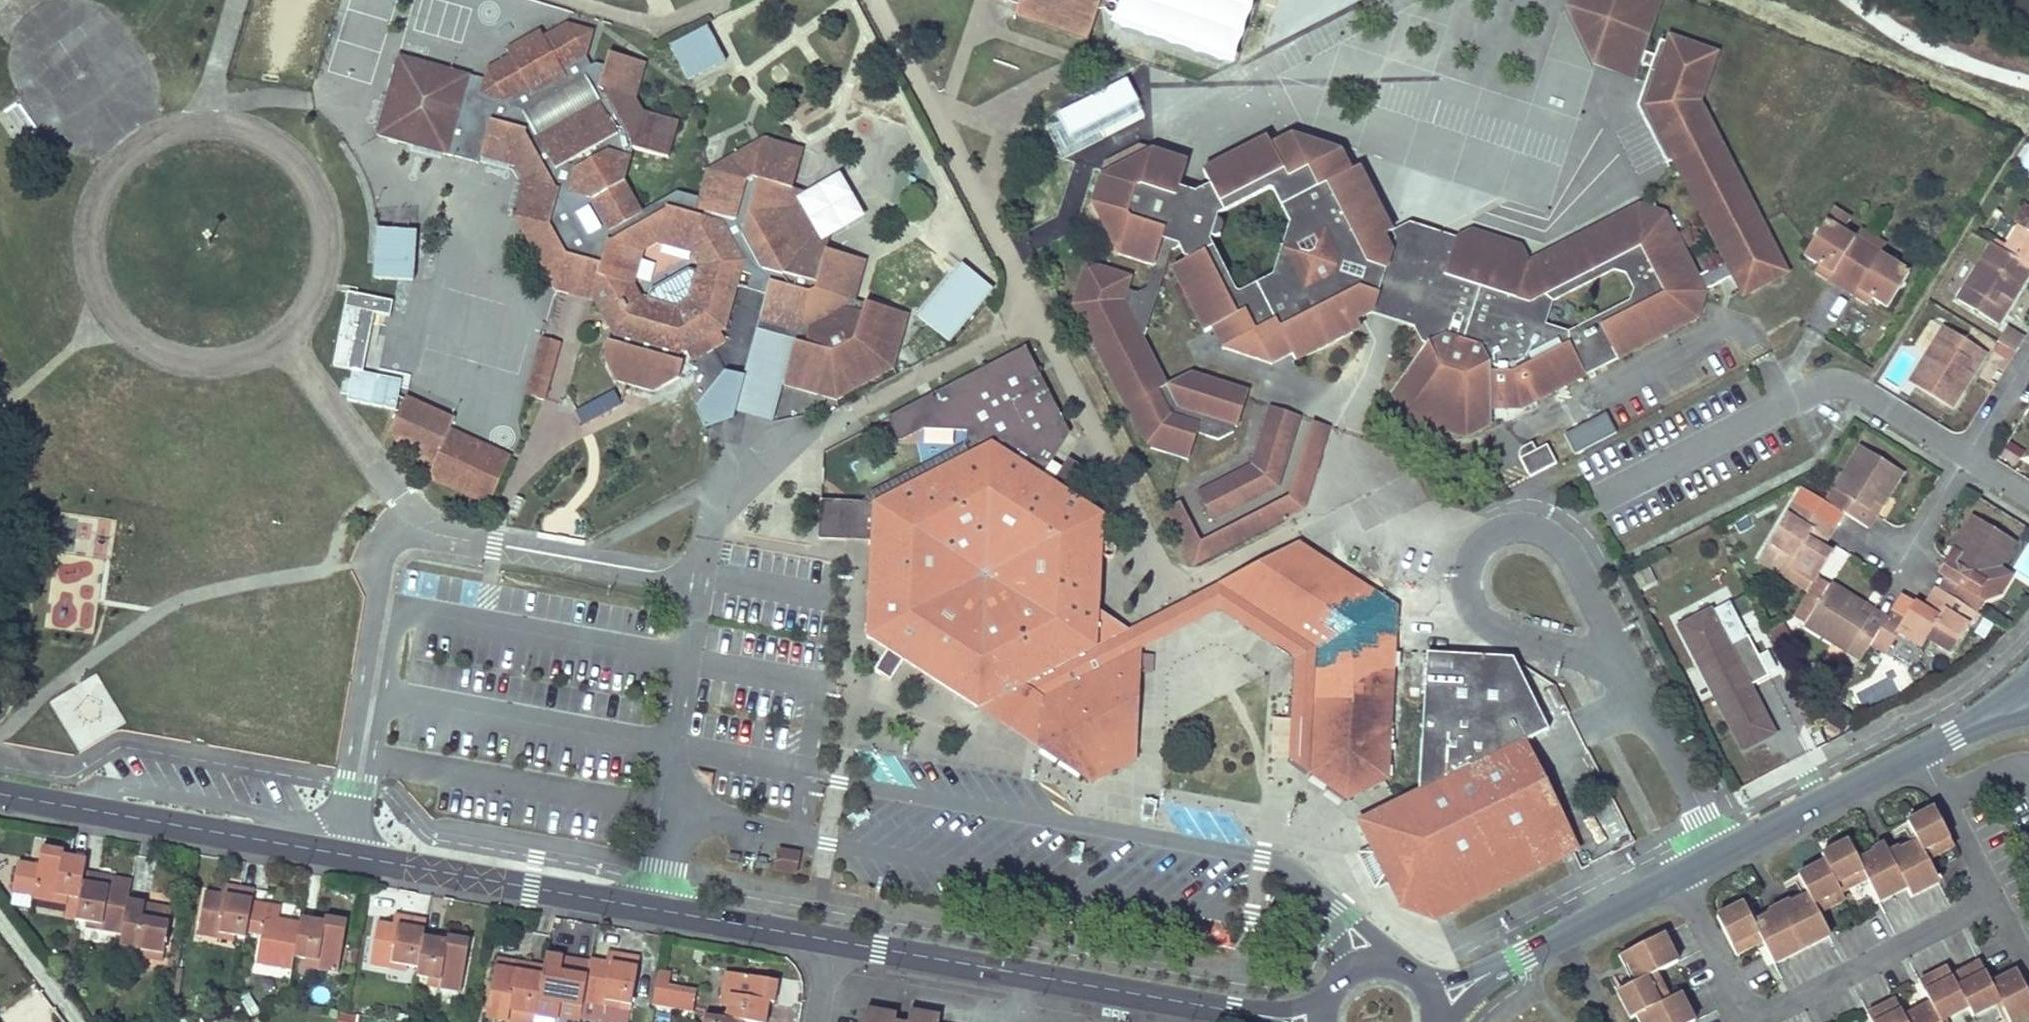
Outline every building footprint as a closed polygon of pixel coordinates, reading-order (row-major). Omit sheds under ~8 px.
[(1018,1),(1014,15),(1086,39),(1099,0),(1014,0),(1018,1)] [(1566,6),(1595,67),(1635,81),(1641,65),(1645,53),(1664,0),(1568,0),(1566,6)] [(643,251),(640,212),(622,181),(631,148),(666,158),(676,121),(642,112),(634,98),(643,64),(608,54),(603,67),(594,65),(589,67),(584,58),(591,32),(565,24),(542,37),(538,31),(505,50),(508,56),(485,69),(482,80),(396,57),(375,137),(455,158),(462,137),(483,142),(478,157),(513,167),(522,182),(512,215),(547,224),(565,255),(554,290),(566,293),(577,288),(579,280),(594,284),(590,299),(632,285),(643,251)] [(710,25),(671,46),(689,80),(728,60),(710,25)] [(1447,431),(1464,436),(1487,424),(1487,407),(1521,408),(1696,318),(1704,292),(1733,277),(1743,296),(1785,274),(1758,222),(1701,109),(1695,112),(1691,104),(1694,95),(1701,97),(1716,55),(1671,39),(1669,45),(1661,42),(1655,57),(1645,53),(1641,65),(1651,68),(1637,107),(1668,165),(1675,161),(1726,263),(1697,279),(1663,215),(1638,207),(1527,263),(1519,249),(1470,233),(1455,240),(1451,250),(1441,248),(1423,268),(1415,292),(1381,281),(1373,305),(1415,318),(1413,327),(1420,338),(1427,344),(1391,395),(1404,418),(1421,424),(1426,433),(1436,436),(1447,431)] [(462,137),(455,158),(476,164),(478,157),(483,142),(462,137)] [(1164,267),(1170,268),(1203,332),(1210,328),(1221,349),(1270,363),(1290,353),(1294,361),(1359,328),(1355,321),(1352,315),(1373,305),(1381,281),(1390,252),(1382,237),(1390,232),(1357,169),(1349,173),(1338,153),(1291,137),(1269,147),(1265,139),(1202,171),(1210,187),(1194,195),(1176,189),(1184,164),(1150,154),(1099,179),(1087,218),(1103,251),(1152,265),(1146,288),(1134,294),(1125,291),(1129,276),(1083,262),(1070,304),(1142,447),(1186,460),(1195,433),(1197,426),(1206,428),(1203,436),(1216,440),(1228,434),(1231,426),(1234,427),(1246,390),(1189,372),(1165,384),(1142,338),(1164,267)] [(673,193),(640,212),(643,251),(656,244),(688,253),(696,267),(688,299),(674,307),(640,298),(632,285),(590,299),(614,335),(612,341),(608,339),(603,357),(617,382),(652,392),(677,379),(682,360),(676,359),(677,353),(724,327),(739,273),(781,386),(835,400),(891,371),(906,315),(864,302),(863,305),(861,314),(842,309),(844,300),(853,302),(864,262),(825,251),(822,261),(798,253),(774,211),(780,187),(790,190),(802,150),(761,138),(705,170),(697,200),(673,193)] [(839,172),(808,189),(833,235),(864,218),(839,172)] [(790,190),(780,187),(774,211),(798,253),(822,261),(825,251),(829,238),(815,233),(799,207),(803,194),(790,190)] [(1803,256),(1818,265),(1831,272),(1827,279),(1855,296),(1859,289),(1871,297),(1887,308),(1909,274),(1879,255),(1854,240),(1841,232),(1848,220),(1831,210),(1803,256)] [(547,224),(512,215),(554,290),(565,255),(547,224)] [(1408,224),(1390,232),(1382,237),(1390,252),(1381,281),(1415,292),(1423,268),(1441,248),(1451,250),(1455,240),(1408,224)] [(2003,250),(2028,266),(2028,226),(2027,230),(2019,226),(2003,250)] [(417,233),(377,230),(374,279),(413,282),(417,233)] [(1859,231),(1854,240),(1879,255),(1884,247),(1859,231)] [(1991,243),(1957,299),(1998,323),(2028,272),(2028,266),(2003,250),(1991,243)] [(995,291),(963,263),(917,317),(950,344),(995,291)] [(1818,265),(1815,271),(1827,279),(1831,272),(1818,265)] [(577,288),(566,293),(590,299),(594,284),(579,280),(577,288)] [(1859,289),(1855,296),(1867,304),(1871,297),(1859,289)] [(393,303),(377,300),(349,294),(333,367),(362,373),(374,315),(389,318),(393,303)] [(853,302),(844,300),(842,309),(861,314),(863,305),(853,302)] [(1352,315),(1355,321),(1369,314),(1413,327),(1415,318),(1373,305),(1352,315)] [(1943,328),(1909,382),(1951,407),(1985,354),(1943,328)] [(2008,331),(2000,343),(2016,353),(2023,341),(2008,331)] [(540,338),(523,395),(542,401),(559,343),(540,338)] [(2000,343),(1994,354),(2009,363),(2016,353),(2000,343)] [(1025,352),(912,411),(925,434),(970,433),(966,444),(963,446),(968,456),(990,445),(1039,477),(1069,436),(1025,352)] [(398,444),(434,461),(448,431),(453,421),(405,399),(392,427),(398,444)] [(1249,466),(1197,494),(1211,520),(1274,487),(1296,419),(1267,410),(1249,466)] [(925,434),(912,411),(889,423),(901,446),(925,434)] [(1606,414),(1565,435),(1575,455),(1616,434),(1606,414)] [(1177,505),(1164,511),(1191,565),(1305,509),(1334,427),(1315,421),(1289,496),(1197,544),(1177,505)] [(1197,426),(1195,433),(1203,436),(1206,428),(1197,426)] [(448,431),(434,461),(427,477),(488,504),(509,458),(448,431)] [(1522,449),(1520,452),(1520,456),(1532,478),(1558,464),(1548,444),(1538,450),(1534,442),(1522,449)] [(890,682),(904,661),(977,708),(1125,633),(1096,613),(1100,517),(1065,494),(1050,483),(1039,477),(990,445),(968,456),(873,504),(871,505),(870,543),(866,637),(888,651),(874,672),(890,682)] [(871,493),(870,497),(873,504),(968,456),(963,446),(871,493)] [(1860,446),(1834,490),(1851,501),(1843,513),(1867,527),(1875,515),(1867,510),(1873,501),(1881,506),(1902,472),(1860,446)] [(1050,483),(1065,494),(1081,469),(1066,459),(1050,483)] [(1834,490),(1826,502),(1843,513),(1851,501),(1834,490)] [(1867,510),(1875,515),(1881,506),(1873,501),(1867,510)] [(1793,502),(1769,543),(1793,558),(1788,566),(1814,581),(1836,547),(1827,541),(1822,547),(1816,544),(1820,536),(1827,540),(1835,527),(1793,502)] [(817,541),(843,542),(844,504),(818,503),(817,541)] [(844,504),(843,542),(870,543),(871,505),(844,504)] [(2015,542),(1974,517),(1952,551),(1960,556),(1955,563),(1948,558),(1939,572),(1944,575),(1936,587),(1977,613),(1985,602),(1980,597),(1963,586),(1971,574),(1988,585),(2015,542)] [(1822,547),(1827,541),(1827,540),(1820,536),(1816,544),(1822,547)] [(1769,543),(1759,560),(1808,590),(1814,581),(1788,566),(1793,558),(1769,543)] [(1297,545),(1217,586),(1314,650),(1308,772),(1326,786),(1365,789),(1387,778),(1395,607),(1297,545)] [(1952,551),(1948,558),(1955,563),(1960,556),(1952,551)] [(1971,574),(1963,586),(1980,597),(1988,585),(1971,574)] [(1804,627),(1848,654),(1858,637),(1870,645),(1886,619),(1872,611),(1867,619),(1860,615),(1865,606),(1830,585),(1804,627)] [(1995,597),(1988,585),(1980,597),(1985,602),(1995,597)] [(1125,633),(977,708),(1038,748),(1041,697),(1138,649),(1217,609),(1294,660),(1289,759),(1308,772),(1314,650),(1217,586),(1125,633)] [(1930,612),(1923,607),(1915,602),(1897,631),(1921,646),(1926,638),(1951,654),(1977,613),(1936,587),(1928,600),(1928,601),(1934,605),(1930,612)] [(1928,601),(1923,607),(1930,612),(1934,605),(1928,601)] [(1715,627),(1684,642),(1711,697),(1710,698),(1730,739),(1762,722),(1745,686),(1747,677),(1754,679),(1764,674),(1729,603),(1708,613),(1715,627)] [(1872,611),(1865,606),(1860,615),(1867,619),(1872,611)] [(1708,613),(1677,628),(1684,642),(1715,627),(1708,613)] [(1858,637),(1848,654),(1861,661),(1870,645),(1858,637)] [(1041,697),(1038,748),(1081,776),(1134,751),(1138,649),(1041,697)] [(1434,918),(1577,850),(1524,743),(1547,732),(1511,660),(1425,655),(1417,795),(1358,824),(1400,908),(1434,918)] [(97,673),(49,701),(78,750),(125,722),(97,673)] [(1762,722),(1730,739),(1737,752),(1769,736),(1762,722)] [(1134,751),(1081,776),(1091,782),(1133,762),(1134,751)] [(1365,789),(1326,786),(1346,799),(1365,789)] [(1743,905),(1716,919),(1736,956),(1762,943),(1765,951),(1773,966),(1830,938),(1818,915),(1844,902),(1841,896),(1840,895),(1866,881),(1878,902),(1906,889),(1910,897),(1939,883),(1931,867),(1928,861),(1953,848),(1934,809),(1907,823),(1917,844),(1890,857),(1888,852),(1885,848),(1858,862),(1848,842),(1821,856),(1823,862),(1824,864),(1797,878),(1807,897),(1753,925),(1743,905)] [(11,892),(33,896),(32,900),(54,903),(55,896),(67,898),(77,899),(82,871),(83,860),(69,858),(68,865),(59,864),(60,857),(61,852),(40,849),(37,868),(16,865),(11,892)] [(776,850),(774,868),(793,872),(796,853),(776,850)] [(69,858),(60,857),(59,864),(68,865),(69,858)] [(77,899),(74,920),(89,922),(100,925),(99,930),(121,934),(127,901),(130,879),(82,871),(77,899)] [(221,886),(219,896),(231,898),(233,888),(221,886)] [(196,936),(217,940),(218,933),(233,936),(244,938),(245,932),(250,903),(253,891),(233,888),(231,898),(219,896),(204,893),(196,936)] [(55,896),(54,903),(66,906),(67,898),(55,896)] [(121,934),(119,947),(138,950),(162,955),(169,914),(161,912),(161,907),(127,901),(121,934)] [(250,903),(245,932),(260,934),(255,964),(290,970),(292,959),(298,923),(277,920),(279,908),(250,903)] [(391,914),(389,924),(403,927),(405,916),(391,914)] [(368,966),(389,970),(390,964),(406,967),(415,968),(420,937),(423,920),(405,916),(403,927),(389,924),(376,922),(368,966)] [(298,923),(292,959),(303,961),(314,963),(313,971),(335,975),(345,923),(324,919),(323,924),(322,931),(313,929),(314,923),(298,920),(298,923)] [(89,922),(88,928),(99,930),(100,925),(89,922)] [(323,924),(314,923),(313,929),(322,931),(323,924)] [(218,933),(217,940),(232,943),(233,936),(218,933)] [(1617,993),(1631,1020),(1633,1019),(1638,1016),(1642,1021),(1693,1021),(1680,995),(1670,1000),(1669,1001),(1655,974),(1678,962),(1664,934),(1623,955),(1638,982),(1617,993)] [(415,968),(413,978),(425,980),(436,982),(435,989),(457,993),(467,941),(445,937),(444,941),(443,949),(434,947),(435,940),(420,937),(415,968)] [(444,941),(435,940),(434,947),(443,949),(444,941)] [(162,955),(138,950),(136,958),(160,963),(162,955)] [(606,952),(604,961),(616,964),(617,954),(606,952)] [(543,965),(537,999),(556,1002),(581,1007),(581,1003),(588,966),(578,964),(578,960),(545,954),(543,965)] [(588,966),(581,1003),(603,1007),(604,1001),(619,1004),(629,1005),(637,958),(617,954),(616,964),(604,961),(589,959),(588,966)] [(512,960),(510,971),(521,973),(523,962),(512,960)] [(303,961),(301,970),(313,971),(314,963),(303,961)] [(494,969),(486,1012),(506,1016),(507,1009),(535,1014),(537,999),(543,965),(523,962),(521,973),(510,971),(494,969)] [(390,964),(389,970),(405,973),(406,967),(390,964)] [(1968,1008),(1969,1010),(1972,1017),(1999,1003),(2009,1021),(2014,1021),(2028,1014),(2028,995),(2017,972),(1991,985),(1988,979),(1980,964),(1952,978),(1947,968),(1919,983),(1930,1005),(1904,1019),(1903,1017),(1895,1001),(1867,1015),(1870,1021),(1941,1021),(1968,1008)] [(656,972),(653,988),(666,991),(669,975),(656,972)] [(720,995),(727,996),(724,1008),(722,1019),(741,1021),(762,1021),(764,1011),(758,1010),(759,1001),(766,1002),(771,1003),(775,983),(723,974),(720,995)] [(425,980),(424,987),(435,989),(436,982),(425,980)] [(653,988),(650,1006),(690,1013),(693,996),(666,991),(653,988)] [(251,993),(239,999),(248,1017),(260,1011),(251,993)] [(720,995),(717,1006),(724,1008),(727,996),(720,995)] [(604,1001),(603,1007),(618,1009),(619,1004),(604,1001)] [(556,1002),(554,1010),(580,1014),(581,1007),(556,1002)] [(485,1018),(510,1021),(533,1021),(535,1014),(507,1009),(506,1016),(486,1012),(485,1018)] [(863,1021),(898,1021),(893,1021),(895,1014),(865,1009),(863,1021)] [(938,1015),(908,1010),(906,1021),(937,1021),(938,1015)] [(338,1012),(338,1021),(356,1021),(357,1013),(338,1012)]
